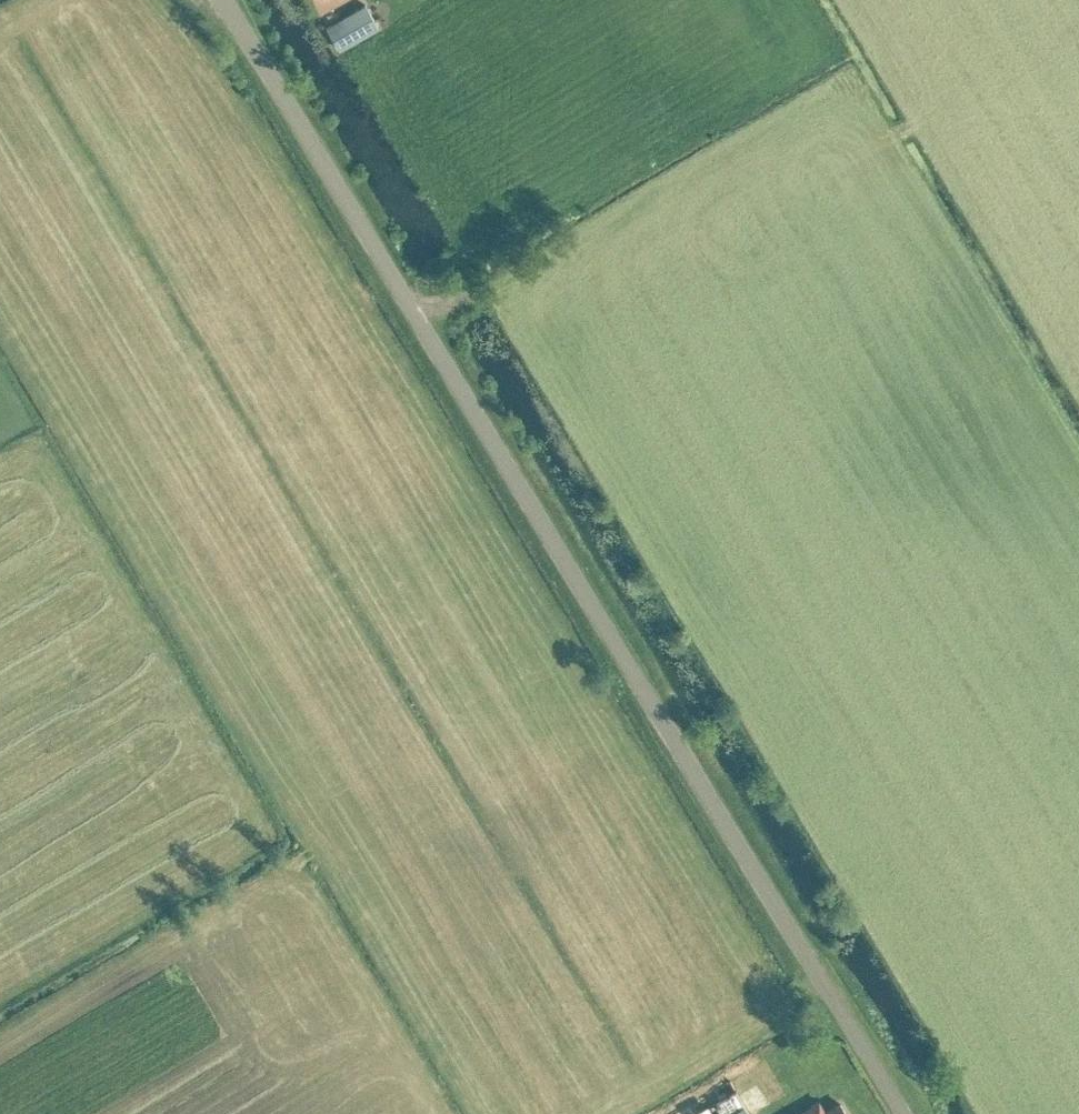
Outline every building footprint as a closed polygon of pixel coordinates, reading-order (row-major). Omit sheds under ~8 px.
[(377,26),(364,3),(327,24),(340,47),(377,26)] [(788,1093),(766,1058),(670,1113),(752,1113),(767,1105),(788,1093)] [(842,1100),(827,1109),(821,1098),(792,1113),(850,1113),(842,1100)]
